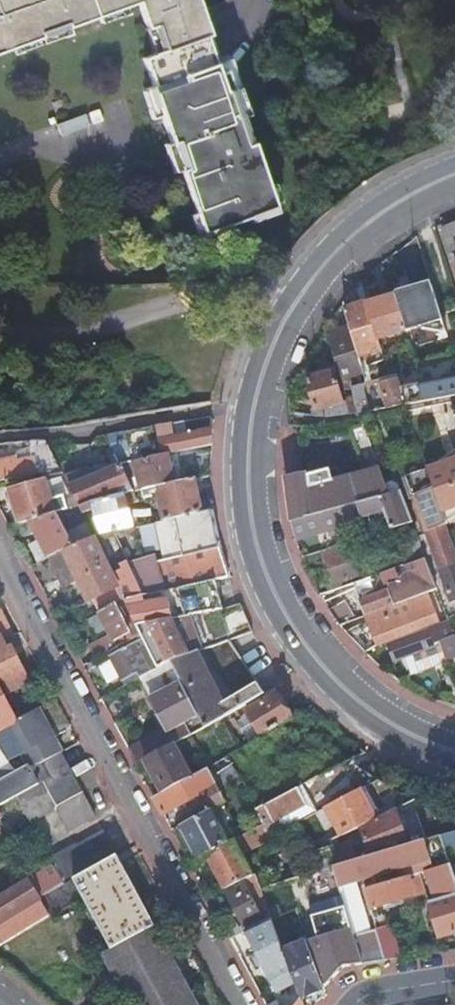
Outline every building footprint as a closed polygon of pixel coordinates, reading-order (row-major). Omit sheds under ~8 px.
[(101,32),(89,0),(39,0),(13,10),(0,15),(0,71),(101,32)] [(211,45),(206,29),(196,0),(89,0),(101,32),(142,17),(158,71),(206,55),(211,45)] [(181,171),(185,183),(211,251),(281,225),(260,168),(250,171),(218,80),(213,68),(206,55),(158,71),(146,76),(177,159),(181,171)] [(454,251),(454,227),(441,232),(447,253),(454,251)] [(435,333),(437,341),(447,338),(431,286),(409,293),(394,297),(399,313),(405,331),(405,332),(407,332),(407,331),(420,327),(421,329),(435,333)] [(408,289),(393,293),(394,297),(409,293),(408,289)] [(375,339),(405,331),(399,313),(394,297),(376,301),(375,297),(369,299),(370,303),(365,304),(375,339)] [(379,350),(375,339),(365,304),(365,303),(343,309),(346,317),(358,362),(363,361),(362,356),(379,350)] [(362,376),(358,362),(346,317),(340,318),(343,331),(326,335),(340,388),(345,387),(344,381),(362,376)] [(348,416),(348,415),(344,403),(341,403),(332,372),(307,380),(311,398),(299,400),(297,399),(294,411),(316,415),(317,417),(325,419),(348,416)] [(454,397),(454,378),(418,385),(418,388),(411,390),(398,389),(396,381),(379,385),(387,411),(454,397)] [(384,412),(377,387),(363,390),(364,395),(367,415),(371,414),(384,412)] [(348,415),(367,415),(364,395),(363,390),(363,389),(342,394),(344,403),(348,415)] [(161,457),(164,456),(210,447),(211,429),(209,419),(156,429),(158,440),(157,441),(161,457)] [(358,462),(387,456),(374,420),(346,427),(358,462)] [(154,428),(104,436),(118,465),(161,457),(157,441),(154,428)] [(72,495),(79,508),(119,492),(123,497),(124,497),(132,494),(123,476),(118,465),(104,436),(65,442),(45,443),(62,476),(67,485),(72,495)] [(55,477),(60,476),(62,476),(45,443),(29,444),(31,462),(0,467),(0,482),(37,476),(39,479),(55,477)] [(437,465),(438,468),(454,462),(454,453),(437,465)] [(142,493),(157,489),(171,486),(164,456),(161,457),(134,464),(134,463),(118,465),(123,476),(137,473),(142,493)] [(291,524),(401,493),(387,456),(358,462),(362,473),(329,483),(327,477),(308,481),(307,474),(299,476),(286,479),(291,524)] [(438,468),(425,472),(441,516),(454,511),(454,462),(438,468)] [(18,525),(28,523),(56,515),(66,512),(62,498),(72,495),(67,485),(59,487),(58,484),(61,483),(60,476),(55,477),(48,481),(40,483),(26,487),(9,492),(18,525)] [(425,534),(444,528),(426,479),(407,485),(425,534)] [(157,489),(164,523),(200,514),(193,481),(171,486),(157,489)] [(314,556),(413,525),(401,493),(291,524),(293,530),(294,535),(295,541),(322,534),(323,537),(296,545),(298,550),(300,555),(302,560),(314,556)] [(96,523),(100,537),(132,530),(124,497),(123,497),(91,506),(94,517),(90,518),(92,524),(96,523)] [(445,527),(454,520),(454,511),(441,516),(445,527)] [(164,523),(160,523),(169,562),(218,550),(209,512),(200,514),(164,523)] [(28,523),(48,560),(57,555),(74,548),(56,515),(28,523)] [(444,528),(425,534),(439,572),(451,568),(454,567),(454,558),(444,528)] [(107,569),(93,539),(92,539),(74,548),(57,555),(63,569),(70,566),(74,575),(88,604),(94,601),(100,615),(116,607),(124,604),(123,603),(116,589),(107,570),(107,569)] [(362,578),(353,547),(323,557),(332,587),(362,578)] [(59,582),(74,575),(70,566),(63,569),(57,555),(48,560),(59,582)] [(437,592),(425,561),(404,568),(408,581),(390,588),(397,606),(437,592)] [(371,592),(367,580),(353,585),(364,618),(393,608),(387,592),(363,600),(362,596),(371,592)] [(221,611),(214,582),(176,591),(184,618),(221,611)] [(334,591),(331,592),(318,596),(323,602),(324,602),(326,601),(327,599),(330,598),(333,597),(336,597),(334,591)] [(143,597),(125,601),(129,613),(135,612),(138,627),(170,621),(172,621),(168,605),(145,609),(143,597)] [(415,605),(418,615),(404,621),(409,635),(438,624),(429,600),(415,605)] [(339,627),(355,621),(344,603),(328,611),(339,627)] [(130,634),(116,607),(100,615),(101,616),(110,635),(88,647),(95,660),(108,654),(118,648),(115,643),(130,634)] [(227,616),(235,633),(248,628),(240,610),(227,616)] [(227,636),(235,633),(227,616),(220,618),(227,636)] [(369,624),(377,647),(406,636),(401,623),(387,627),(384,618),(369,624)] [(8,635),(0,620),(0,640),(8,635)] [(143,642),(157,670),(171,665),(188,658),(170,621),(138,627),(136,628),(140,637),(143,642)] [(454,661),(454,642),(448,623),(428,632),(428,633),(389,648),(395,663),(414,656),(420,674),(440,666),(454,661)] [(345,634),(366,655),(377,647),(369,624),(345,634)] [(140,637),(118,648),(108,654),(111,659),(143,642),(140,637)] [(6,693),(27,682),(11,650),(6,652),(0,640),(0,681),(6,693)] [(139,675),(141,678),(157,670),(143,642),(111,659),(123,683),(139,675)] [(171,665),(199,718),(205,730),(264,696),(228,642),(188,658),(171,665)] [(144,761),(174,746),(191,737),(186,725),(199,718),(171,665),(157,670),(141,678),(140,679),(165,731),(127,751),(135,766),(144,761)] [(20,719),(15,722),(0,693),(0,731),(7,727),(29,768),(0,784),(0,807),(9,803),(18,798),(50,781),(42,764),(31,742),(20,719)] [(261,739),(291,721),(276,696),(245,713),(261,739)] [(37,710),(20,719),(31,742),(50,732),(37,710)] [(225,725),(242,750),(251,745),(235,719),(225,725)] [(50,732),(31,742),(42,764),(62,754),(50,732)] [(191,737),(208,771),(217,766),(201,732),(191,737)] [(158,779),(165,793),(191,779),(174,746),(144,761),(154,781),(158,779)] [(62,754),(42,764),(50,781),(18,798),(31,824),(56,810),(69,834),(94,820),(68,772),(71,770),(62,754)] [(207,815),(213,812),(223,807),(225,806),(222,799),(243,786),(233,767),(213,780),(208,771),(191,779),(165,793),(162,795),(153,799),(162,816),(200,797),(207,815)] [(154,781),(162,795),(165,793),(158,779),(154,781)] [(377,810),(366,789),(352,797),(335,805),(332,806),(326,810),(341,839),(348,836),(358,831),(357,828),(374,818),(377,810)] [(269,840),(270,839),(284,831),(278,820),(306,806),(298,791),(256,812),(264,827),(269,840)] [(335,805),(352,797),(349,791),(332,799),(335,805)] [(31,824),(18,798),(9,803),(27,836),(35,832),(31,824)] [(213,812),(230,845),(240,839),(223,807),(213,812)] [(363,843),(333,851),(338,868),(409,847),(407,841),(396,811),(359,830),(363,843)] [(202,859),(207,856),(230,845),(213,812),(207,815),(203,816),(181,828),(191,848),(195,846),(202,859)] [(207,856),(226,892),(254,877),(243,856),(271,841),(270,839),(269,840),(264,827),(240,839),(230,845),(207,856)] [(101,834),(50,860),(64,886),(113,859),(101,834)] [(441,838),(446,851),(454,849),(454,834),(441,838)] [(409,847),(338,868),(334,869),(339,889),(362,882),(431,861),(430,858),(425,842),(415,846),(409,847)] [(191,848),(198,861),(202,859),(195,846),(191,848)] [(314,856),(320,874),(334,869),(338,868),(333,851),(332,850),(314,856)] [(152,929),(115,858),(113,859),(64,886),(63,887),(39,900),(48,918),(49,919),(81,901),(108,952),(152,929)] [(451,866),(444,868),(439,870),(447,899),(454,896),(454,876),(451,866)] [(316,875),(284,884),(292,904),(340,890),(339,889),(334,869),(320,874),(316,875)] [(63,887),(54,872),(53,872),(54,873),(30,886),(29,885),(0,902),(0,931),(6,943),(48,918),(39,900),(63,887)] [(225,892),(246,932),(264,922),(253,902),(263,897),(260,891),(255,876),(254,877),(226,892),(225,892)] [(415,898),(409,879),(365,892),(371,911),(415,898)] [(365,892),(362,882),(339,889),(340,890),(346,910),(354,937),(377,931),(371,911),(365,892)] [(447,899),(430,904),(440,939),(454,934),(454,896),(447,899)] [(253,902),(264,922),(271,919),(263,897),(253,902)] [(318,940),(306,943),(324,991),(344,968),(363,965),(354,937),(346,910),(313,919),(318,940)] [(300,926),(294,913),(281,918),(287,930),(300,926)] [(264,922),(246,932),(254,946),(278,935),(271,919),(264,922)] [(390,927),(377,931),(385,961),(400,959),(390,927)] [(152,929),(108,952),(99,956),(125,1004),(194,1004),(152,929)] [(377,931),(354,937),(363,965),(385,961),(377,931)] [(306,943),(284,952),(283,952),(301,1000),(324,991),(306,943)]
